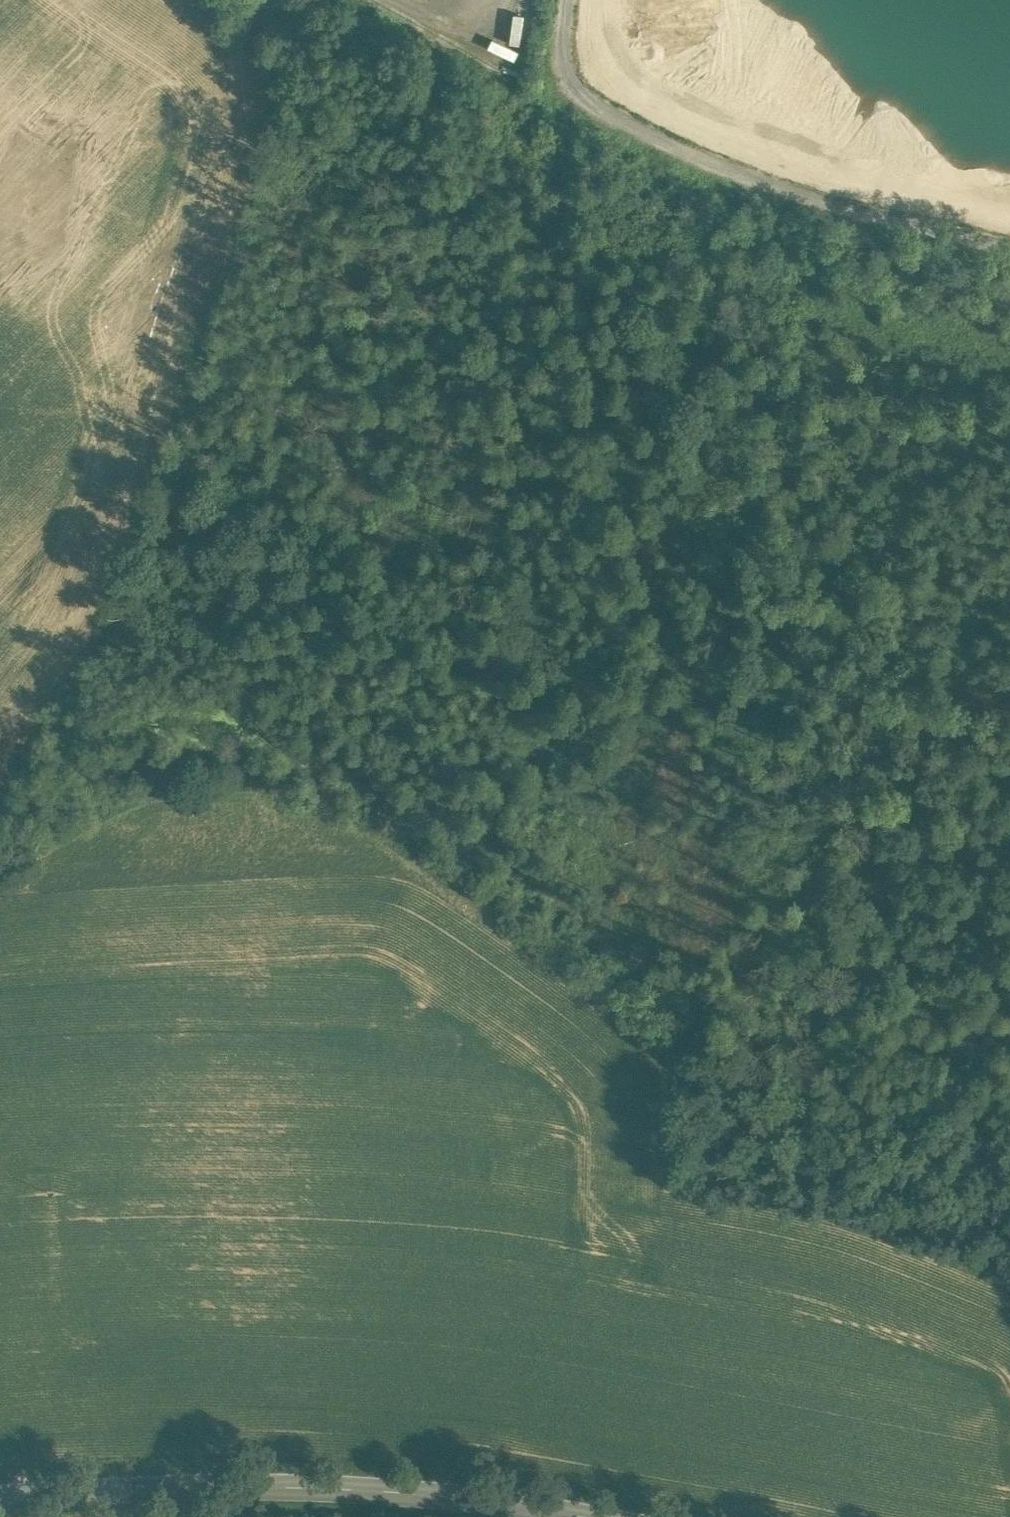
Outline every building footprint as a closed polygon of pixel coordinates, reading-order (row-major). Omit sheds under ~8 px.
[(490,49),(523,62),(527,54),(493,41),(490,49)]
